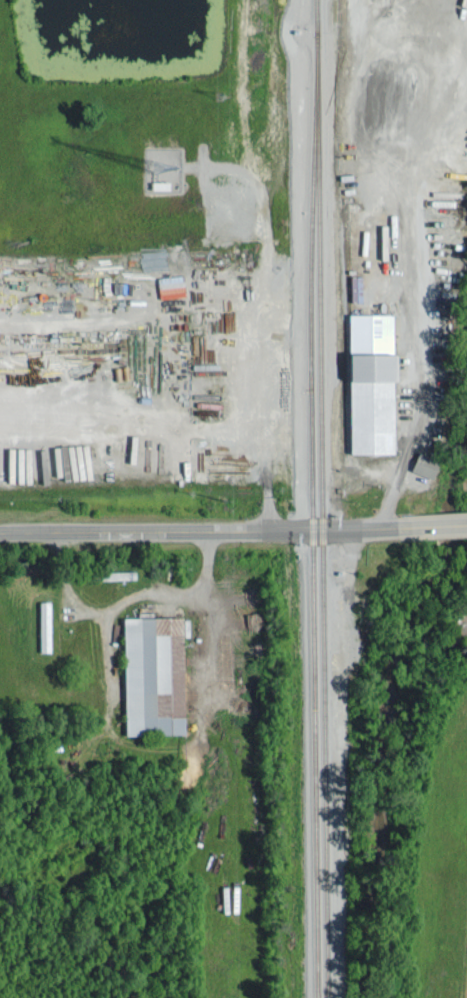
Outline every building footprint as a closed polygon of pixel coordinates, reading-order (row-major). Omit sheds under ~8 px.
[(154,188),(172,187),(171,180),(154,180),(154,188)] [(160,296),(185,295),(184,273),(159,274),(160,296)] [(354,452),(398,452),(397,379),(402,379),(402,351),(395,352),(395,312),(352,312),(352,350),(358,350),(358,379),(353,379),(354,452)] [(413,469),(436,477),(443,459),(420,451),(413,469)] [(53,600),(42,599),(41,651),(52,651),(53,600)] [(128,733),(189,733),(188,715),(160,715),(160,691),(174,691),(174,662),(187,662),(187,635),(192,635),(191,615),(127,616),(128,733)]
